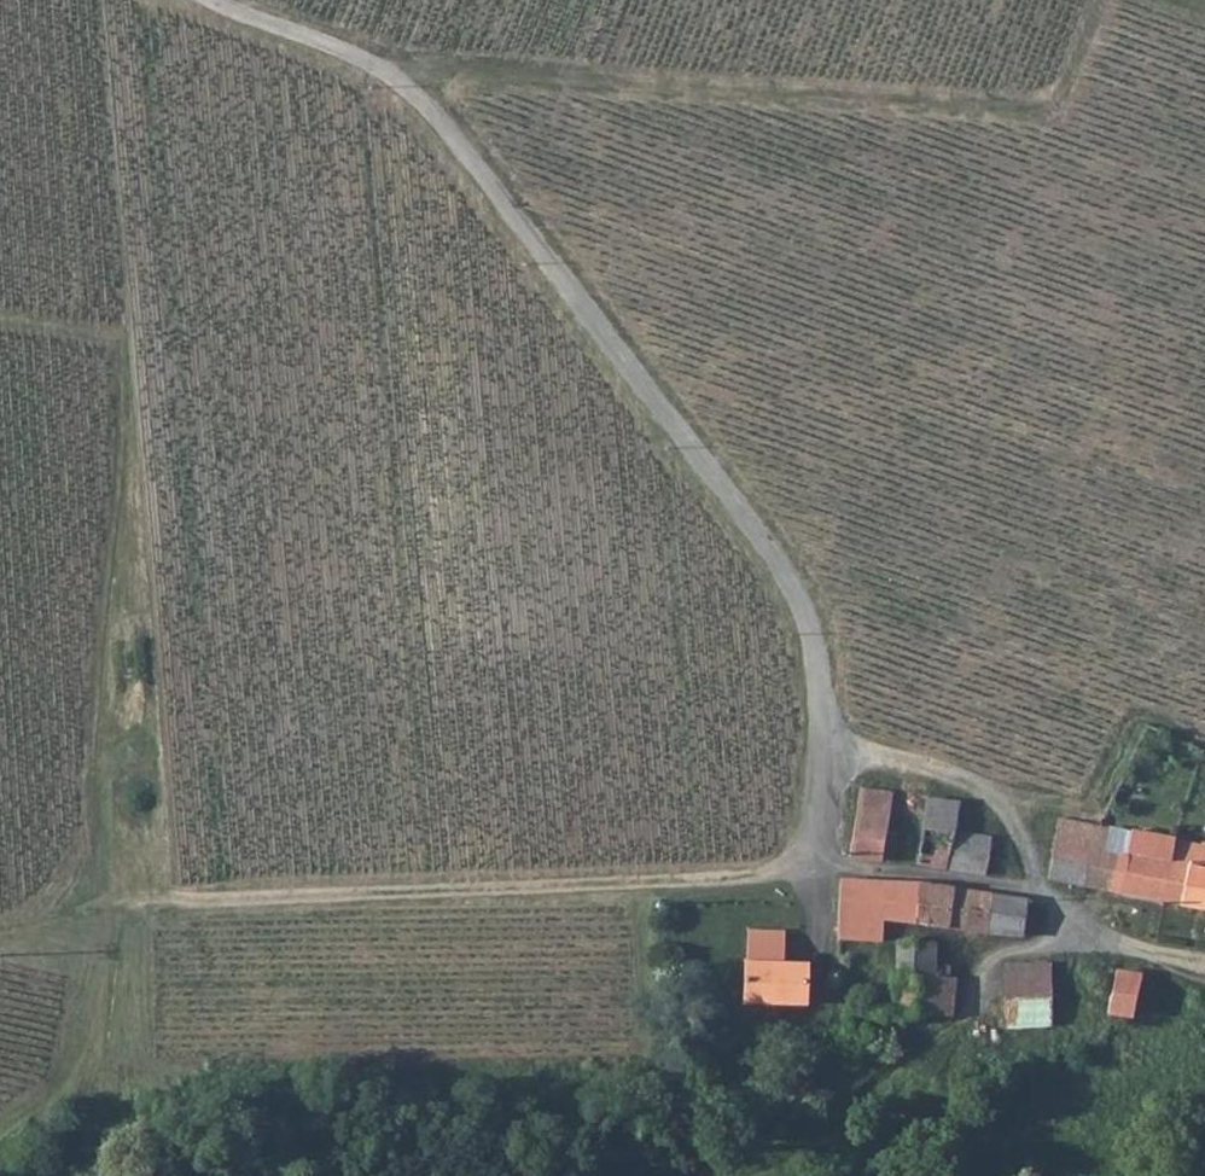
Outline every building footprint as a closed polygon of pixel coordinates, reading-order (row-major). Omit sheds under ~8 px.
[(878,788),(857,787),(856,801),(877,802),(878,788)] [(877,802),(856,801),(851,858),(885,861),(893,795),(878,788),(877,802)] [(1096,827),(1059,824),(1054,884),(1086,888),(1095,831),(1096,827)] [(919,868),(948,871),(950,835),(923,831),(921,850),(919,868)] [(1125,837),(1108,833),(1095,831),(1086,888),(1119,893),(1125,837)] [(955,849),(969,850),(971,837),(950,835),(948,871),(953,871),(955,849)] [(982,874),(989,875),(991,840),(971,837),(969,850),(955,849),(953,871),(982,874)] [(1119,893),(1157,899),(1168,845),(1125,837),(1119,893)] [(1196,843),(1193,849),(1192,855),(1204,858),(1204,845),(1196,843)] [(1193,849),(1168,845),(1157,899),(1177,903),(1192,855),(1193,849)] [(921,850),(905,848),(902,867),(914,868),(919,868),(921,850)] [(1192,855),(1177,903),(1204,910),(1204,858),(1192,855)] [(899,883),(842,883),(836,945),(880,943),(885,926),(890,911),(899,883)] [(899,883),(890,911),(913,913),(917,892),(898,891),(899,883)] [(911,927),(952,929),(964,930),(965,895),(917,892),(913,913),(911,927)] [(1031,899),(980,896),(965,895),(964,930),(989,930),(989,920),(1028,923),(1031,899)] [(890,911),(885,926),(911,927),(913,913),(890,911)] [(989,920),(989,930),(988,940),(1025,943),(1028,923),(989,920)] [(988,940),(989,930),(964,930),(952,929),(952,954),(957,954),(988,954),(988,940)] [(743,937),(745,1008),(802,1008),(805,968),(783,968),(781,936),(743,937)] [(958,979),(960,968),(955,968),(930,968),(931,945),(897,944),(896,980),(958,979)] [(1141,979),(1102,964),(1106,986),(1103,1015),(1129,1016),(1141,979)] [(986,1003),(987,1015),(1029,1013),(1029,1030),(1030,1046),(1030,1065),(1037,1065),(1050,1063),(1050,1032),(1050,966),(996,967),(997,983),(999,1002),(986,1003)] [(895,1016),(917,1019),(950,1019),(957,982),(958,979),(896,980),(895,1016)] [(993,1030),(1029,1030),(1029,1013),(987,1015),(989,1030),(993,1030)]
